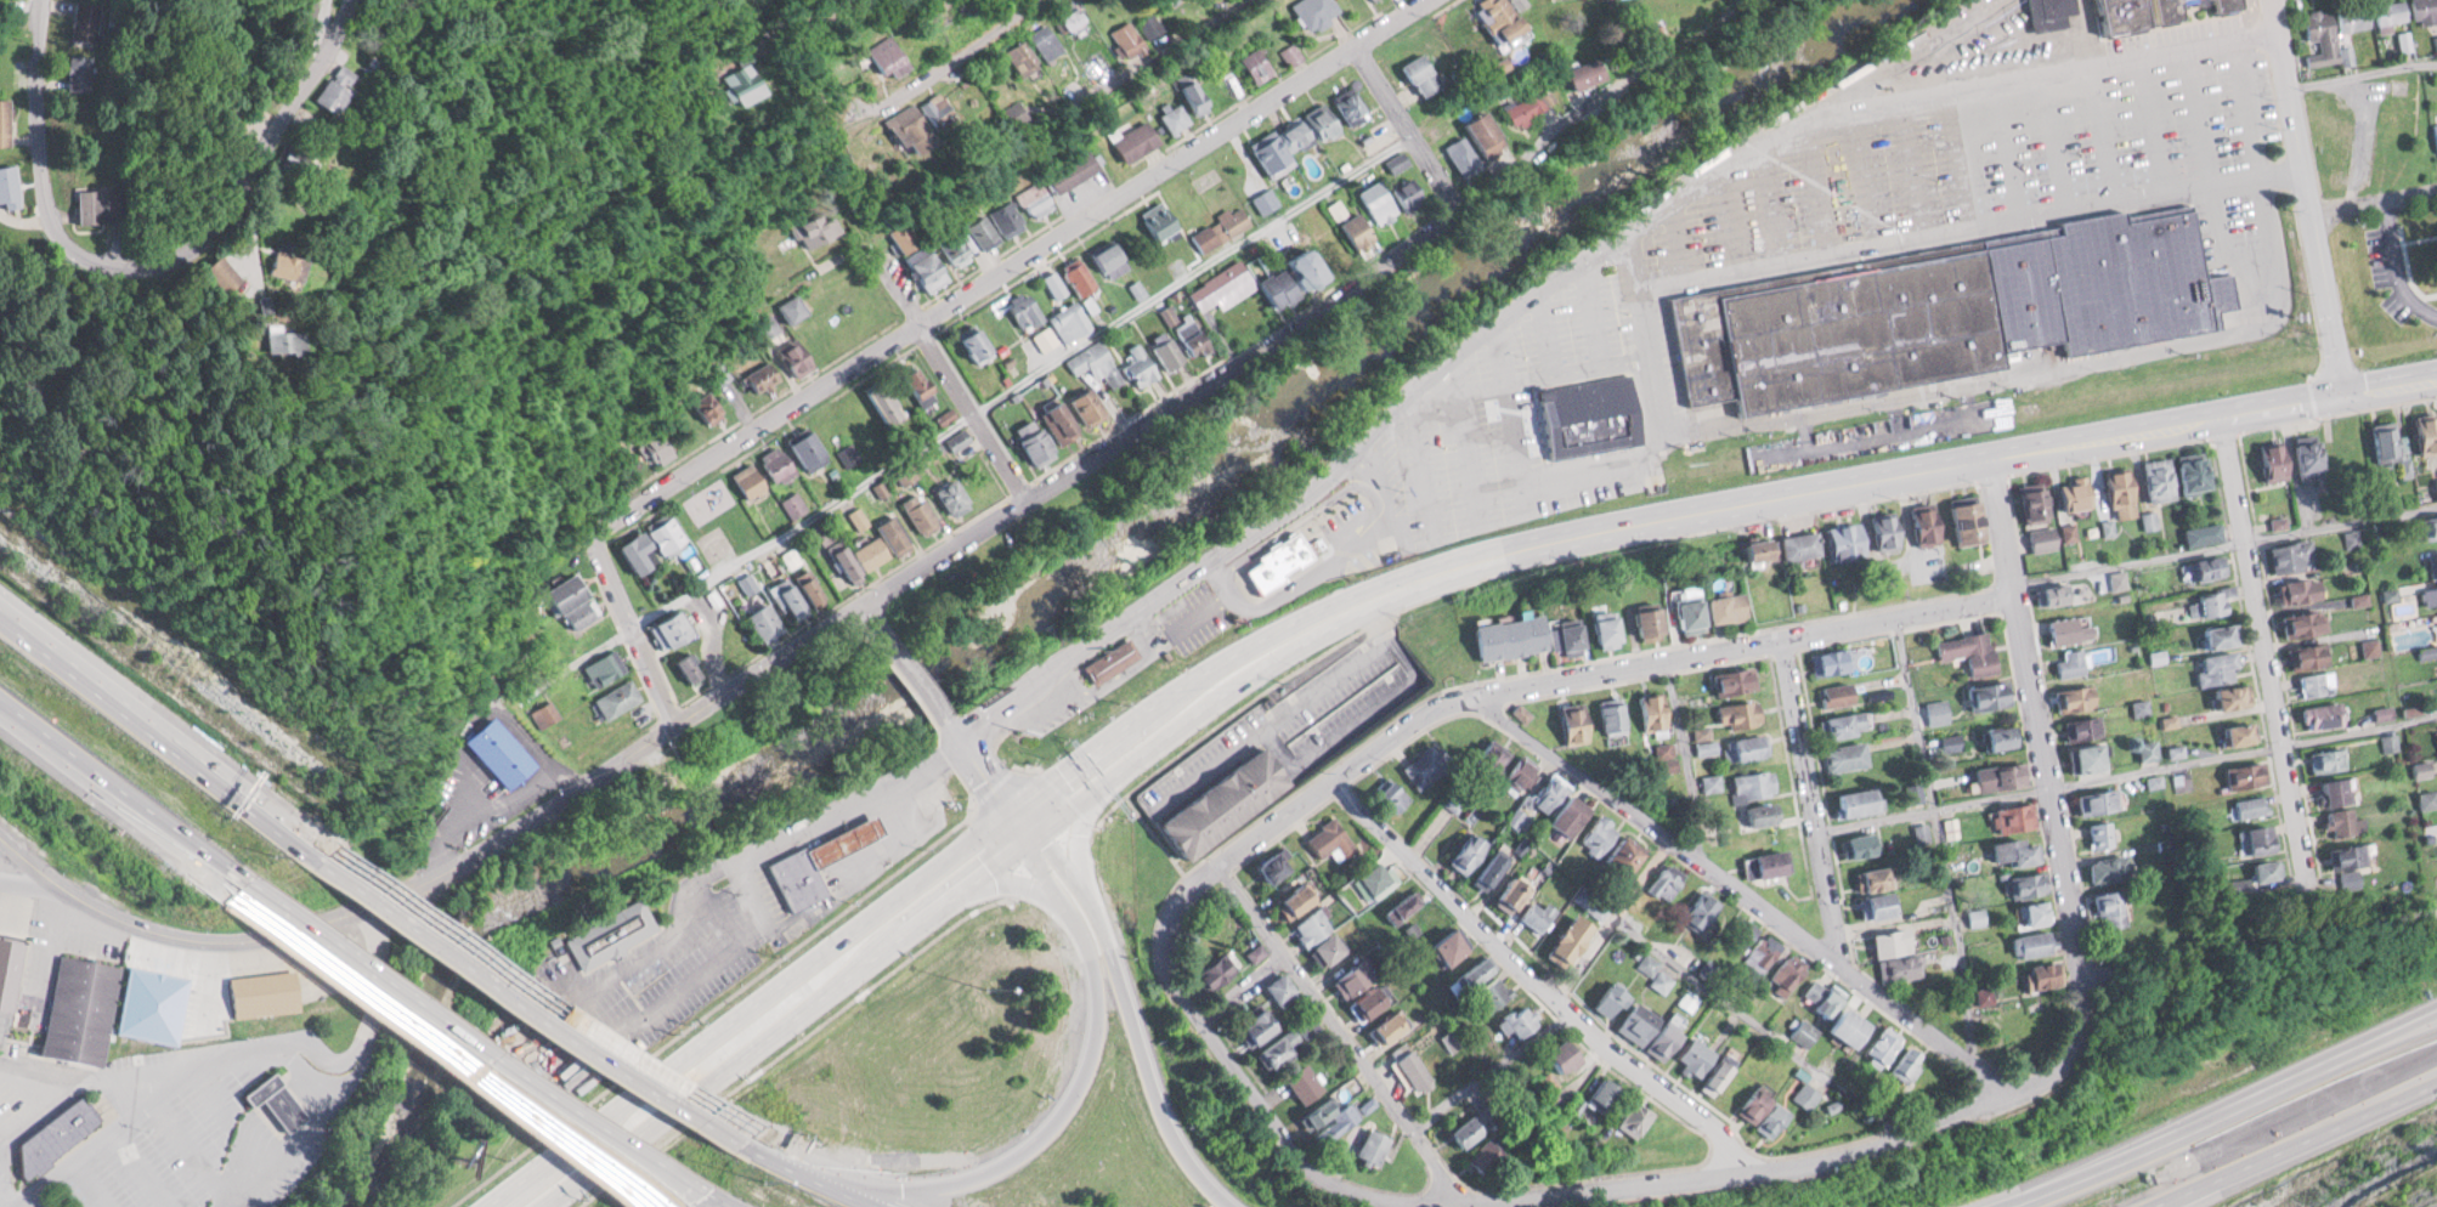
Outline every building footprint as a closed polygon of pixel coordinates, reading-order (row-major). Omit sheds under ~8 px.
[(103,2),(76,0),(75,39),(101,41),(103,2)] [(1300,31),(1335,12),(1329,0),(1291,0),(1285,3),(1300,31)] [(1467,2),(1486,44),(1498,38),(1497,36),(1515,27),(1502,0),(1471,0),(1467,2)] [(2068,22),(2066,12),(2079,10),(2077,0),(2026,0),(2030,28),(2068,22)] [(2107,35),(2152,27),(2147,0),(2100,0),(2107,35)] [(2159,23),(2184,18),(2182,2),(2199,0),(2154,0),(2159,23)] [(2217,12),(2215,0),(2241,0),(2243,8),(2217,12)] [(2402,0),(2400,0),(2372,3),(2374,24),(2404,21),(2402,0)] [(2410,21),(2436,22),(2436,0),(2410,0),(2410,21)] [(1084,19),(1071,3),(1051,20),(1064,35),(1084,19)] [(2329,7),(2301,11),(2306,39),(2315,38),(2318,52),(2302,54),(2304,67),(2337,62),(2329,7)] [(2337,7),(2337,29),(2366,29),(2366,7),(2337,7)] [(1164,28),(1155,12),(1136,23),(1146,39),(1164,28)] [(1103,31),(1116,58),(1139,47),(1126,20),(1103,31)] [(1023,34),(1036,61),(1056,50),(1043,24),(1023,34)] [(902,65),(888,35),(859,48),(873,78),(902,65)] [(997,51),(1014,80),(1034,68),(1017,39),(997,51)] [(1280,49),(1287,64),(1301,56),(1294,42),(1280,49)] [(1233,58),(1246,84),(1271,71),(1257,45),(1233,58)] [(1411,98),(1436,86),(1419,51),(1394,63),(1411,98)] [(98,91),(98,54),(73,54),(73,91),(98,91)] [(1562,70),(1570,90),(1601,78),(1593,58),(1562,70)] [(340,99),(365,113),(379,89),(374,86),(382,72),(361,61),(340,99)] [(764,90),(748,61),(716,78),(731,107),(764,90)] [(1191,75),(1171,83),(1179,100),(1154,111),(1163,131),(1207,111),(1191,75)] [(1513,129),(1548,106),(1536,88),(1501,110),(1513,129)] [(918,128),(945,119),(937,94),(911,102),(918,128)] [(1353,108),(1356,98),(1346,95),(1343,106),(1353,108)] [(19,145),(18,98),(0,98),(0,145),(19,145)] [(1001,129),(1020,120),(1011,102),(992,111),(1001,129)] [(1262,177),(1292,162),(1288,154),(1337,129),(1324,102),(1245,143),(1262,177)] [(874,120),(895,157),(925,141),(904,104),(874,120)] [(1457,122),(1478,161),(1501,149),(1479,109),(1457,122)] [(1118,164),(1152,141),(1138,119),(1104,142),(1118,164)] [(2428,128),(2436,151),(2436,125),(2428,128)] [(1474,163),(1456,136),(1442,146),(1460,173),(1474,163)] [(1048,194),(1097,169),(1087,150),(1038,175),(1048,194)] [(41,207),(30,162),(6,168),(16,212),(41,207)] [(1371,225),(1421,198),(1407,174),(1382,188),(1376,178),(1352,191),(1371,225)] [(1012,194),(1026,221),(1051,208),(1037,181),(1012,194)] [(143,219),(141,187),(98,190),(101,223),(143,219)] [(1022,225),(1007,200),(963,227),(979,252),(1022,225)] [(1179,234),(1167,202),(1137,213),(1148,245),(1179,234)] [(1978,245),(1997,352),(2059,341),(2062,355),(2217,328),(2215,310),(2240,304),(2235,272),(2201,278),(2188,206),(2119,220),(2057,232),(1978,245)] [(2057,232),(2056,220),(2116,209),(2119,220),(2057,232)] [(833,231),(824,210),(788,225),(796,246),(833,231)] [(1333,226),(1355,252),(1373,237),(1352,211),(1333,226)] [(882,229),(893,252),(913,243),(901,220),(882,229)] [(952,267),(971,251),(949,224),(930,240),(952,267)] [(336,240),(319,236),(311,271),(349,280),(355,256),(333,251),(336,240)] [(1126,262),(1104,239),(1086,257),(1107,280),(1126,262)] [(898,257),(919,296),(947,280),(926,241),(898,257)] [(1929,254),(1952,374),(1998,364),(1997,352),(1978,245),(1929,254)] [(1241,261),(1185,287),(1195,311),(1216,301),(1218,305),(1256,288),(1265,308),(1322,283),(1311,259),(1305,262),(1298,247),(1272,259),(1277,269),(1250,281),(1241,261)] [(289,277),(263,251),(248,267),(274,293),(289,277)] [(1905,259),(1929,254),(1952,374),(1927,379),(1905,259)] [(1073,295),(1092,285),(1078,257),(1059,267),(1073,295)] [(1905,259),(1927,379),(1900,384),(1879,264),(1905,259)] [(1715,294),(1879,264),(1900,384),(1734,418),(1715,294)] [(1066,290),(1051,269),(1040,277),(1055,298),(1066,290)] [(1042,319),(1028,290),(1004,302),(1018,331),(1042,319)] [(787,304),(797,324),(817,314),(807,294),(787,304)] [(1715,294),(1667,302),(1684,399),(1730,392),(1715,294)] [(1091,325),(1074,299),(1047,316),(1063,342),(1091,325)] [(1206,346),(1189,312),(1166,324),(1169,330),(1146,342),(1161,371),(1184,359),(1183,358),(1206,346)] [(954,334),(972,366),(992,355),(975,323),(954,334)] [(1042,353),(1058,342),(1049,327),(1032,338),(1042,353)] [(1120,379),(1098,340),(1063,360),(1072,375),(1087,367),(1093,378),(1101,374),(1108,386),(1120,379)] [(1118,363),(1134,389),(1158,374),(1137,340),(1124,347),(1130,356),(1118,363)] [(793,350),(805,370),(819,361),(806,341),(793,350)] [(788,384),(779,361),(751,372),(760,395),(788,384)] [(913,410),(933,398),(912,361),(889,374),(892,381),(875,390),(887,410),(906,399),(913,410)] [(1537,391),(1632,373),(1642,433),(1547,449),(1537,391)] [(1064,396),(1078,424),(1101,413),(1087,385),(1064,396)] [(717,421),(728,417),(719,390),(708,394),(717,421)] [(1054,444),(1074,432),(1052,396),(1032,408),(1054,444)] [(846,408),(866,456),(885,448),(865,401),(846,408)] [(938,427),(956,416),(951,407),(933,417),(938,427)] [(2414,454),(2436,453),(2434,416),(2412,417),(2414,454)] [(2367,427),(2378,463),(2402,456),(2391,420),(2367,427)] [(1009,441),(1028,468),(1052,452),(1033,425),(1009,441)] [(812,472),(835,458),(818,429),(794,443),(812,472)] [(682,450),(672,430),(649,442),(660,463),(682,450)] [(2292,443),(2296,442),(2296,438),(2313,436),(2313,438),(2318,438),(2323,464),(2319,465),(2320,471),(2302,475),(2301,469),(2297,469),(2292,443)] [(2258,443),(2280,438),(2288,475),(2264,480),(2258,443)] [(775,481),(797,477),(791,445),(768,450),(775,481)] [(2172,460),(2199,455),(2205,487),(2178,492),(2172,460)] [(734,474),(750,500),(773,487),(756,460),(734,474)] [(2139,466),(2166,461),(2172,493),(2145,498),(2139,466)] [(2111,503),(2104,467),(2128,463),(2138,512),(2119,516),(2116,503),(2111,503)] [(2059,483),(2064,482),(2064,477),(2081,475),(2082,478),(2085,478),(2090,503),(2064,508),(2059,483)] [(2017,489),(2042,484),(2048,517),(2023,522),(2019,503),(2015,503),(2014,498),(2018,497),(2017,489)] [(908,498),(922,534),(942,526),(928,490),(908,498)] [(810,508),(799,492),(785,501),(795,518),(810,508)] [(1946,504),(1973,499),(1980,534),(1977,534),(1978,539),(1956,543),(1955,538),(1952,539),(1946,504)] [(1941,539),(1918,543),(1911,505),(1934,501),(1941,539)] [(668,558),(694,544),(678,514),(621,544),(640,578),(661,567),(653,552),(662,547),(668,558)] [(882,524),(900,555),(918,545),(901,514),(882,524)] [(1893,515),(1899,543),(1870,548),(1864,521),(1872,518),(1871,516),(1884,514),(1885,516),(1893,515)] [(2424,542),(2436,538),(2436,514),(2417,520),(2424,542)] [(1828,526),(1859,520),(1864,550),(1834,556),(1828,526)] [(2183,527),(2186,546),(2224,539),(2221,521),(2183,527)] [(2064,542),(2078,539),(2075,523),(2061,526),(2064,542)] [(2057,547),(2053,525),(2025,530),(2029,552),(2057,547)] [(1255,556),(1293,528),(1312,555),(1297,566),(1295,563),(1282,573),(1285,577),(1261,595),(1244,571),(1257,561),(1255,556)] [(1780,536),(1815,528),(1819,551),(1783,559),(1780,536)] [(837,556),(849,581),(896,558),(884,533),(837,556)] [(2315,556),(2310,536),(2265,547),(2272,575),(2307,567),(2305,559),(2315,556)] [(1741,542),(1765,537),(1769,556),(1745,561),(1741,542)] [(2423,552),(2429,579),(2436,577),(2436,549),(2423,552)] [(2191,582),(2228,573),(2223,551),(2186,560),(2191,582)] [(796,574),(771,587),(790,623),(816,609),(815,608),(832,599),(815,567),(797,576),(796,574)] [(2111,572),(2114,589),(2131,586),(2128,569),(2111,572)] [(598,595),(582,571),(554,590),(569,614),(598,595)] [(2275,581),(2278,604),(2318,600),(2316,577),(2275,581)] [(2032,590),(2039,609),(2072,598),(2065,579),(2032,590)] [(1704,597),(1738,589),(1745,613),(1711,622),(1704,597)] [(2229,615),(2229,597),(2237,597),(2237,589),(2190,589),(2190,615),(2229,615)] [(1669,604),(1696,597),(1702,620),(1697,622),(1698,627),(1685,630),(1684,625),(1679,627),(1677,618),(1673,619),(1669,604)] [(788,630),(775,601),(752,612),(765,641),(788,630)] [(1630,610),(1653,605),(1659,629),(1655,630),(1656,634),(1641,638),(1640,633),(1635,634),(1630,610)] [(653,625),(667,654),(701,636),(687,608),(653,625)] [(2326,631),(2323,608),(2277,615),(2281,638),(2326,631)] [(1532,612),(1539,644),(1519,648),(1511,617),(1532,612)] [(2045,620),(2050,646),(2091,638),(2086,612),(2045,620)] [(1582,619),(1608,613),(1613,636),(1610,638),(1611,642),(1596,646),(1596,641),(1590,642),(1589,634),(1585,635),(1582,619)] [(1511,617),(1519,648),(1497,653),(1489,622),(1511,617)] [(1547,627),(1573,620),(1579,645),(1574,646),(1576,650),(1562,653),(1561,648),(1556,650),(1554,642),(1550,644),(1547,627)] [(1497,653),(1474,659),(1466,627),(1489,622),(1497,653)] [(2199,649),(2229,644),(2226,623),(2196,628),(2199,649)] [(1967,677),(1995,671),(1987,629),(1933,640),(1937,660),(1962,655),(1967,677)] [(1084,664),(1124,635),(1138,654),(1097,684),(1084,664)] [(2327,662),(2322,640),(2285,649),(2290,671),(2327,662)] [(2053,662),(2060,680),(2088,668),(2078,646),(2061,653),(2063,657),(2053,662)] [(1810,674),(1848,670),(1846,647),(1808,652),(1810,674)] [(587,667),(598,688),(631,671),(619,650),(587,667)] [(2196,680),(2232,680),(2232,653),(2196,653),(2196,680)] [(1709,697),(1745,690),(1741,667),(1705,674),(1709,697)] [(2297,677),(2302,698),(2334,690),(2328,669),(2297,677)] [(608,719),(646,699),(634,678),(597,698),(608,719)] [(2009,703),(2005,679),(1961,687),(1966,711),(2009,703)] [(2250,702),(2245,682),(2208,690),(2212,710),(2250,702)] [(1852,683),(1818,684),(1820,706),(1854,704),(1852,683)] [(2052,689),(2056,711),(2095,706),(2092,683),(2052,689)] [(1665,725),(1654,692),(1633,699),(1643,732),(1665,725)] [(1756,720),(1749,697),(1712,707),(1719,730),(1756,720)] [(532,710),(543,728),(562,717),(551,699),(532,710)] [(1596,705),(1601,735),(1627,731),(1622,701),(1596,705)] [(1511,710),(1525,723),(1533,714),(1519,702),(1511,710)] [(2299,706),(2300,730),(2342,727),(2341,703),(2299,706)] [(1587,742),(1584,704),(1557,706),(1560,744),(1587,742)] [(2065,741),(2101,733),(2096,712),(2060,721),(2065,741)] [(1869,713),(1820,713),(1820,733),(1869,733),(1869,713)] [(471,741),(514,790),(543,764),(500,716),(471,741)] [(2220,746),(2257,740),(2254,720),(2217,725),(2220,746)] [(1693,727),(1694,740),(1695,740),(1696,754),(1713,753),(1712,726),(1693,727)] [(1722,739),(1725,760),(1762,755),(1759,734),(1722,739)] [(1470,760),(1491,777),(1509,755),(1488,738),(1470,760)] [(2140,758),(2156,756),(2154,739),(2137,742),(2140,758)] [(1675,741),(1654,745),(1660,774),(1680,770),(1675,741)] [(2100,767),(2094,741),(2065,748),(2071,774),(2100,767)] [(1157,820),(1265,742),(1291,780),(1183,858),(1157,820)] [(1447,761),(1429,742),(1400,768),(1417,788),(1447,761)] [(1826,769),(1866,769),(1866,743),(1826,743),(1826,769)] [(2347,767),(2344,746),(2308,751),(2311,773),(2347,767)] [(1534,770),(1514,755),(1498,776),(1518,790),(1534,770)] [(2261,760),(2222,766),(2225,790),(2265,784),(2261,760)] [(2027,785),(2024,761),(1971,767),(1973,790),(2027,785)] [(1734,802),(1771,791),(1764,767),(1727,778),(1734,802)] [(1371,793),(1393,815),(1410,798),(1387,776),(1371,793)] [(2322,809),(2347,801),(2339,776),(2314,784),(2322,809)] [(1543,813),(1559,787),(1543,777),(1526,803),(1543,813)] [(1830,794),(1835,818),(1883,809),(1878,785),(1830,794)] [(2073,793),(2077,815),(2119,808),(2116,786),(2073,793)] [(1541,827),(1567,838),(1583,805),(1556,793),(1541,827)] [(2268,815),(2266,795),(2232,799),(2234,819),(2268,815)] [(1737,808),(1742,828),(1778,819),(1772,799),(1737,808)] [(1990,809),(1997,834),(2036,824),(2030,799),(1990,809)] [(2350,806),(2322,814),(2328,839),(2366,830),(2362,815),(2353,817),(2350,806)] [(1572,845),(1594,857),(1613,825),(1591,813),(1572,845)] [(1302,839),(1318,861),(1332,851),(1341,863),(1360,848),(1335,815),(1302,839)] [(2091,848),(2113,843),(2108,819),(2085,824),(2091,848)] [(2267,824),(2236,830),(2241,856),(2272,851),(2267,824)] [(1839,838),(1845,861),(1881,851),(1875,829),(1839,838)] [(1463,876),(1483,843),(1462,830),(1442,863),(1463,876)] [(2004,858),(2006,867),(2042,861),(2039,842),(2027,844),(2026,836),(1985,843),(1988,861),(2004,858)] [(1598,860),(1621,875),(1635,853),(1612,838),(1598,860)] [(2364,845),(2326,846),(2327,868),(2366,866),(2364,845)] [(767,865),(792,913),(827,894),(804,846),(767,865)] [(1294,871),(1286,849),(1250,863),(1258,885),(1294,871)] [(1464,879),(1478,891),(1502,862),(1487,850),(1464,879)] [(1781,873),(1777,850),(1739,856),(1743,879),(1781,873)] [(2088,883),(2130,877),(2127,854),(2085,861),(2088,883)] [(1353,883),(1376,902),(1398,875),(1375,856),(1353,883)] [(2248,884),(2279,880),(2276,860),(2246,863),(2248,884)] [(1682,876),(1661,862),(1642,890),(1663,904),(1682,876)] [(1887,886),(1883,866),(1855,871),(1858,892),(1887,886)] [(2005,896),(2046,896),(2045,872),(2004,873),(2005,896)] [(1519,887),(1502,875),(1484,900),(1502,913),(1519,887)] [(1269,904),(1283,921),(1311,899),(1297,882),(1269,904)] [(2126,924),(2117,887),(2088,895),(2098,932),(2126,924)] [(1415,903),(1406,890),(1380,909),(1389,922),(1415,903)] [(1675,916),(1694,931),(1714,904),(1695,890),(1675,916)] [(1891,890),(1857,898),(1863,921),(1897,913),(1891,890)] [(1551,911),(1532,892),(1511,913),(1530,933),(1551,911)] [(565,939),(582,971),(611,956),(614,959),(627,952),(624,947),(660,928),(643,901),(640,902),(638,899),(612,913),(614,917),(565,939)] [(2014,905),(2018,927),(2049,921),(2045,900),(2014,905)] [(1343,951),(1328,929),(1331,927),(1316,905),(1287,926),(1304,948),(1305,948),(1319,968),(1343,951)] [(1739,951),(1758,931),(1739,912),(1720,932),(1739,951)] [(1538,955),(1563,967),(1582,924),(1557,913),(1538,955)] [(1912,949),(1906,925),(1871,934),(1877,958),(1912,949)] [(1462,949),(1446,928),(1419,948),(1436,969),(1462,949)] [(2014,958),(2055,951),(2051,929),(2010,937),(2014,958)] [(1807,963),(1761,933),(1744,958),(1767,973),(1762,980),(1786,996),(1807,963)] [(18,1010),(29,939),(0,935),(0,1008),(18,1010)] [(1245,953),(1252,964),(1268,953),(1261,942),(1245,953)] [(1200,994),(1235,969),(1223,950),(1187,975),(1200,994)] [(125,964),(63,954),(47,1055),(109,1065),(125,964)] [(1924,956),(1881,956),(1881,979),(1924,979),(1924,956)] [(1490,971),(1482,957),(1437,981),(1445,995),(1490,971)] [(1339,997),(1375,979),(1365,958),(1329,976),(1339,997)] [(2060,984),(2056,960),(2020,967),(2025,991),(2060,984)] [(131,967),(123,1034),(185,1042),(194,975),(131,967)] [(306,1012),(303,971),(235,977),(239,1018),(306,1012)] [(1262,986),(1277,1008),(1299,994),(1283,971),(1262,986)] [(1648,983),(1661,994),(1671,981),(1658,971),(1648,983)] [(1469,987),(1479,1011),(1511,998),(1501,975),(1469,987)] [(1359,1023),(1394,993),(1379,976),(1345,1006),(1359,1023)] [(1822,1032),(1848,1049),(1865,1022),(1839,1005),(1848,992),(1831,981),(1828,986),(1815,978),(1801,999),(1831,1018),(1822,1032)] [(1584,1007),(1605,1020),(1621,995),(1601,981),(1584,1007)] [(1978,1005),(1994,1003),(1992,987),(1976,989),(1978,1005)] [(1676,998),(1682,1009),(1694,1004),(1689,992),(1676,998)] [(1491,1025),(1500,1036),(1506,1030),(1515,1041),(1539,1022),(1521,1000),(1491,1025)] [(1611,1030),(1657,1057),(1673,1030),(1626,1003),(1611,1030)] [(1246,1049),(1277,1025),(1261,1004),(1230,1028),(1246,1049)] [(1363,1034),(1378,1048),(1402,1023),(1387,1009),(1363,1034)] [(1262,1069),(1323,1028),(1312,1012),(1251,1053),(1262,1069)] [(1788,1037),(1810,1048),(1820,1029),(1797,1018),(1788,1037)] [(1900,1037),(1883,1023),(1858,1054),(1875,1068),(1900,1037)] [(1675,1068),(1688,1078),(1709,1054),(1687,1036),(1670,1057),(1678,1064),(1675,1068)] [(1530,1055),(1541,1074),(1530,1081),(1539,1096),(1557,1085),(1551,1075),(1573,1061),(1559,1038),(1530,1055)] [(1919,1067),(1914,1064),(1920,1054),(1901,1044),(1886,1072),(1910,1085),(1919,1067)] [(1431,1079),(1411,1045),(1391,1057),(1410,1091),(1431,1079)] [(1279,1078),(1298,1106),(1322,1089),(1303,1062),(1279,1078)] [(1701,1091),(1721,1069),(1714,1063),(1694,1084),(1701,1091)] [(314,1117),(282,1070),(247,1095),(258,1110),(269,1102),(291,1133),(314,1117)] [(1576,1101),(1595,1115),(1613,1089),(1595,1075),(1576,1101)] [(1810,1110),(1823,1093),(1805,1080),(1793,1097),(1810,1110)] [(1782,1114),(1747,1086),(1727,1111),(1762,1139),(1782,1114)] [(1379,1104),(1372,1093),(1353,1105),(1349,1099),(1327,1113),(1318,1099),(1291,1117),(1301,1133),(1303,1132),(1313,1147),(1379,1104)] [(21,1144),(38,1170),(107,1122),(90,1097),(21,1144)] [(1648,1114),(1630,1097),(1606,1122),(1624,1139),(1648,1114)] [(1452,1152),(1477,1132),(1463,1115),(1438,1135),(1452,1152)] [(1349,1157),(1373,1168),(1387,1139),(1363,1127),(1349,1157)]
